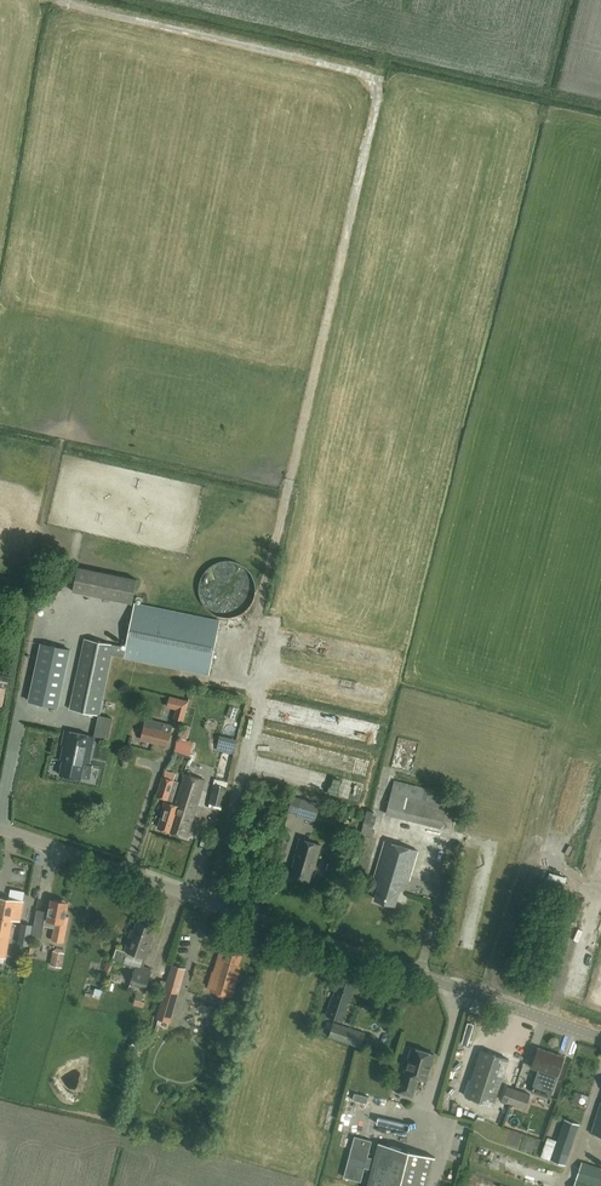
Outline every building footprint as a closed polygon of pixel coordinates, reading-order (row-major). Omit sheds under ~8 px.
[(205,606),(206,608),(208,610),(210,611),(214,614),(216,615),(219,616),(222,616),(226,617),(228,617),(230,617),(232,616),(235,616),(238,615),(241,614),(243,612),(246,609),(248,607),(251,605),(252,603),(253,600),(254,598),(255,596),(255,593),(256,590),(256,588),(255,585),(255,582),(254,580),(253,578),(252,576),(251,573),(250,571),(248,569),(246,567),(243,565),(238,562),(236,562),(233,561),(231,560),(228,560),(226,560),(223,561),(220,561),(215,563),(213,564),(211,566),(208,568),(206,570),(204,572),(203,574),(202,577),(200,580),(199,584),(199,589),(199,592),(199,594),(200,596),(201,599),(202,602),(203,604),(205,606)] [(73,588),(132,599),(137,575),(77,565),(73,588)] [(84,641),(70,709),(99,715),(112,654),(209,674),(219,621),(135,603),(126,647),(112,644),(111,647),(84,641)] [(41,643),(39,654),(29,701),(57,707),(70,649),(41,643)] [(10,676),(0,674),(0,686),(7,687),(10,676)] [(170,697),(167,706),(177,708),(175,718),(183,720),(188,702),(170,697)] [(146,718),(141,739),(159,743),(160,746),(166,747),(168,746),(169,746),(174,725),(146,718)] [(182,728),(181,753),(187,754),(187,750),(195,750),(196,729),(182,728)] [(94,735),(65,730),(61,750),(63,750),(61,759),(63,760),(60,774),(81,778),(84,764),(88,765),(94,735)] [(354,738),(353,730),(341,731),(342,739),(354,738)] [(175,803),(171,802),(167,801),(165,801),(163,809),(165,810),(159,828),(187,837),(205,780),(184,773),(175,803)] [(167,801),(171,802),(178,781),(163,777),(157,796),(167,799),(167,801)] [(441,828),(443,820),(454,823),(457,808),(447,805),(449,794),(394,780),(386,814),(441,828)] [(209,803),(222,806),(223,806),(227,787),(213,783),(209,803)] [(288,810),(297,813),(296,815),(315,821),(320,804),(293,796),(288,810)] [(373,828),(375,820),(377,815),(375,811),(367,809),(361,833),(373,836),(375,828),(373,828)] [(395,833),(392,842),(386,840),(373,881),(379,882),(374,899),(396,905),(401,889),(404,890),(407,880),(409,881),(418,850),(412,848),(414,839),(395,833)] [(294,857),(289,875),(310,882),(313,870),(314,870),(322,844),(300,837),(294,857)] [(6,956),(13,918),(20,920),(23,901),(0,897),(0,955),(6,956)] [(46,914),(44,925),(54,927),(52,939),(64,942),(69,916),(65,915),(68,902),(52,899),(49,915),(46,914)] [(149,941),(154,928),(137,922),(134,929),(132,929),(124,950),(117,948),(113,960),(122,964),(127,951),(146,957),(152,942),(149,941)] [(17,937),(30,940),(32,930),(19,928),(17,937)] [(219,965),(212,990),(231,995),(240,967),(239,966),(242,955),(225,950),(224,952),(221,951),(217,964),(219,965)] [(325,963),(330,957),(323,950),(318,956),(325,963)] [(63,953),(53,951),(51,960),(61,962),(63,953)] [(172,964),(165,990),(177,993),(184,968),(172,964)] [(146,988),(152,970),(136,965),(130,983),(146,988)] [(338,978),(326,1015),(343,1020),(355,984),(338,978)] [(86,992),(85,995),(100,999),(100,996),(101,997),(103,989),(95,988),(94,994),(86,992)] [(361,1047),(365,1032),(333,1022),(329,1037),(361,1047)] [(131,1048),(141,1050),(145,1036),(135,1034),(131,1048)] [(531,1067),(538,1070),(531,1092),(550,1098),(565,1056),(538,1047),(531,1067)] [(427,1080),(435,1054),(412,1048),(405,1072),(402,1071),(396,1091),(412,1096),(418,1077),(427,1080)] [(466,1096),(493,1105),(509,1059),(481,1050),(466,1096)] [(502,1100),(510,1103),(526,1108),(531,1094),(507,1086),(502,1100)] [(591,1133),(600,1136),(600,1102),(591,1133)] [(565,1118),(559,1135),(550,1160),(565,1165),(580,1124),(565,1118)] [(344,1176),(361,1181),(365,1167),(370,1168),(372,1157),(368,1156),(372,1140),(355,1136),(344,1176)] [(435,1157),(379,1142),(368,1185),(428,1185),(435,1157)] [(582,1162),(574,1185),(600,1185),(600,1168),(582,1162)]
